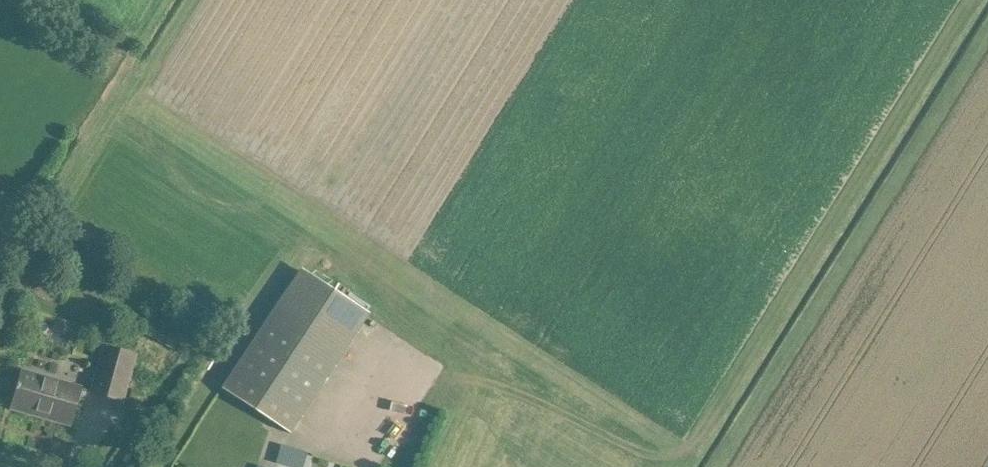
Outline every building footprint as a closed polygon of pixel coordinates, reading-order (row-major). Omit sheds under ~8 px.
[(292,434),(370,316),(302,271),(224,389),(292,434)] [(121,402),(127,383),(135,356),(104,347),(91,393),(121,402)] [(18,386),(16,385),(15,390),(16,390),(12,404),(53,416),(51,420),(69,425),(79,388),(22,372),(18,386)]
